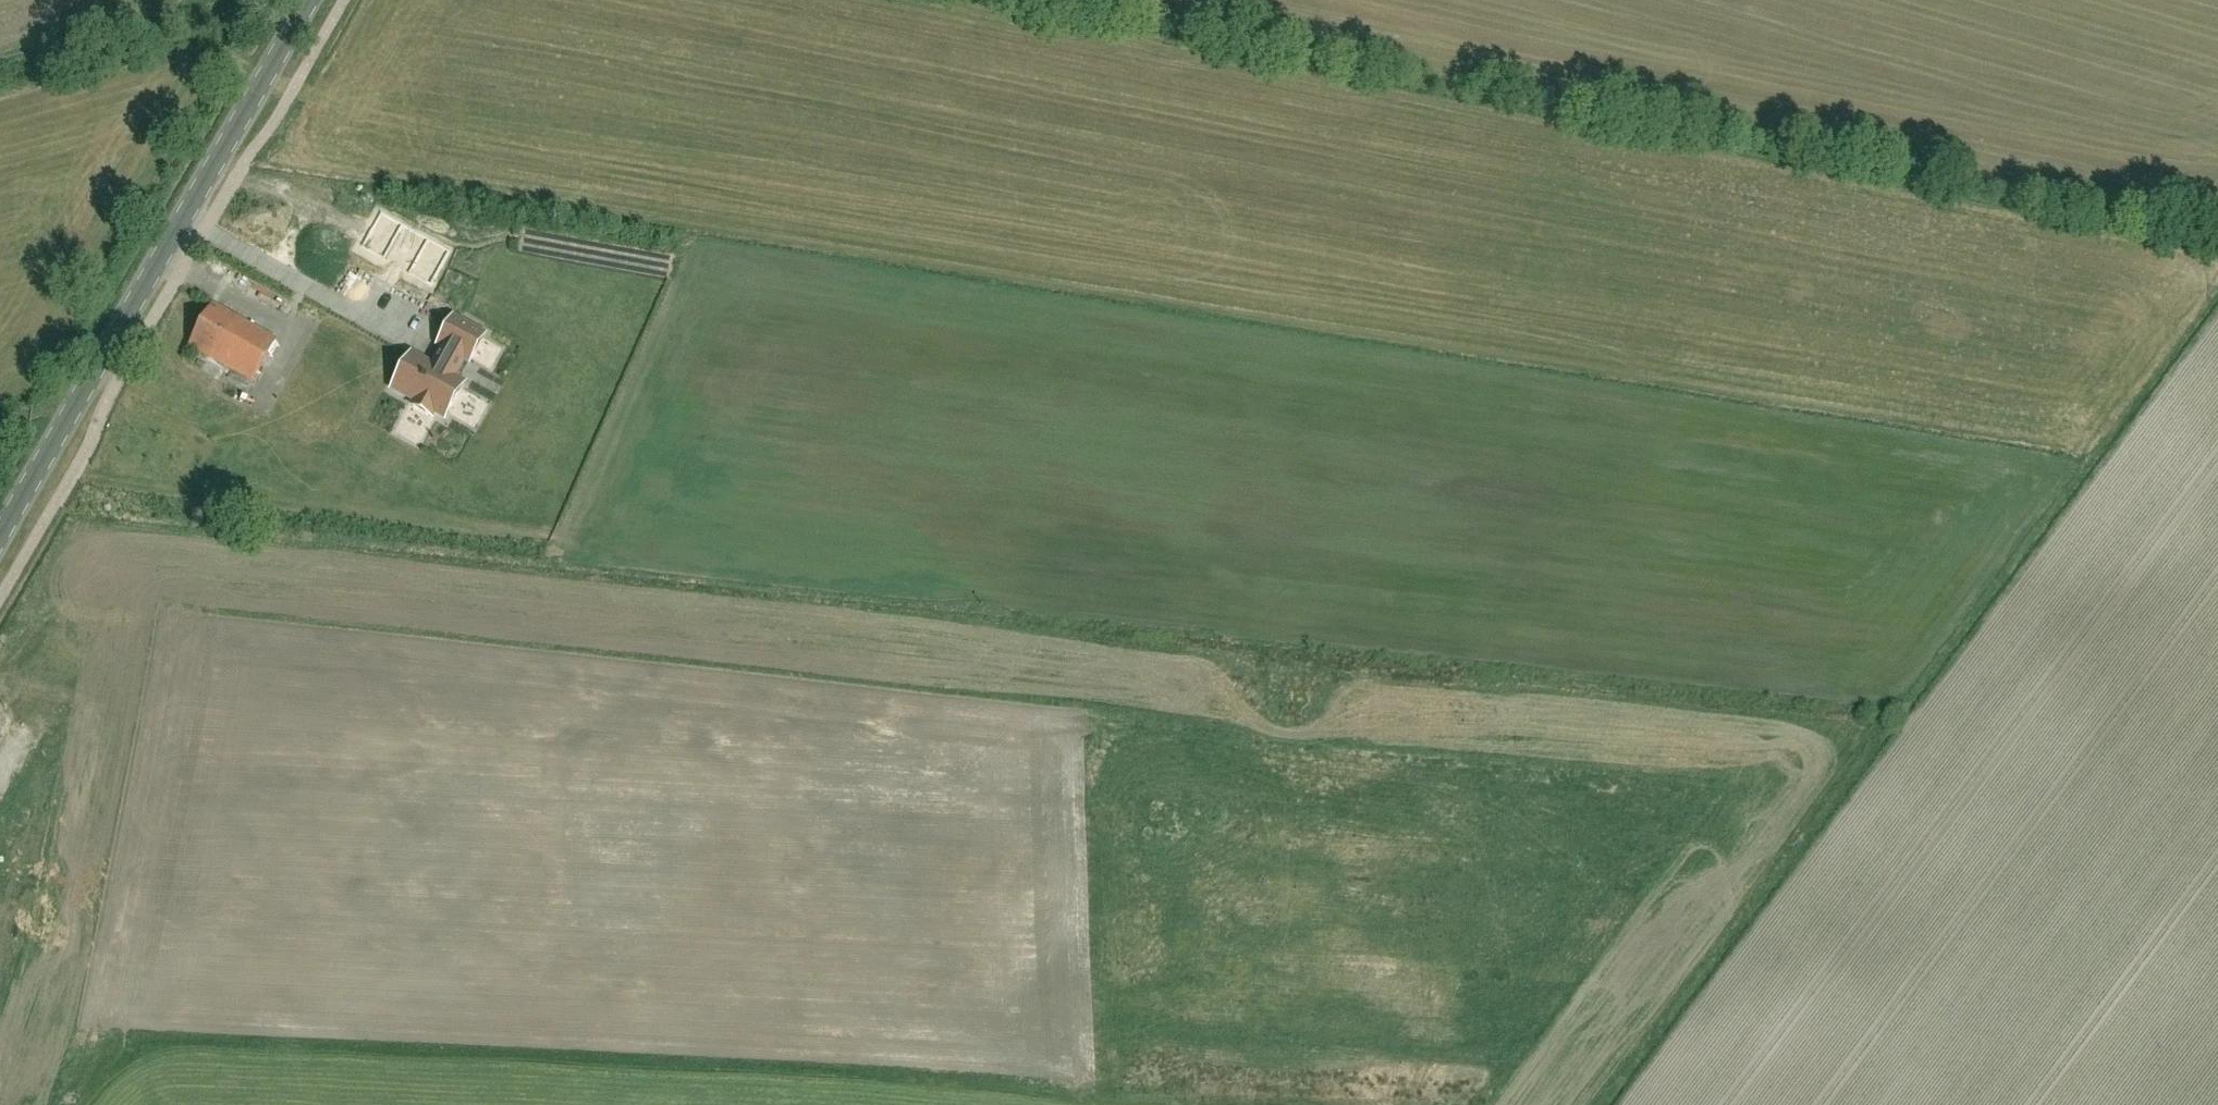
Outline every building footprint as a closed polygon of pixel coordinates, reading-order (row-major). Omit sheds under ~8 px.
[(190,347),(254,383),(277,341),(213,305),(190,347)] [(412,355),(393,389),(415,402),(412,407),(431,418),(434,412),(445,418),(464,384),(455,379),(465,360),(470,362),(485,336),(453,318),(439,345),(442,347),(432,366),(412,355)]
